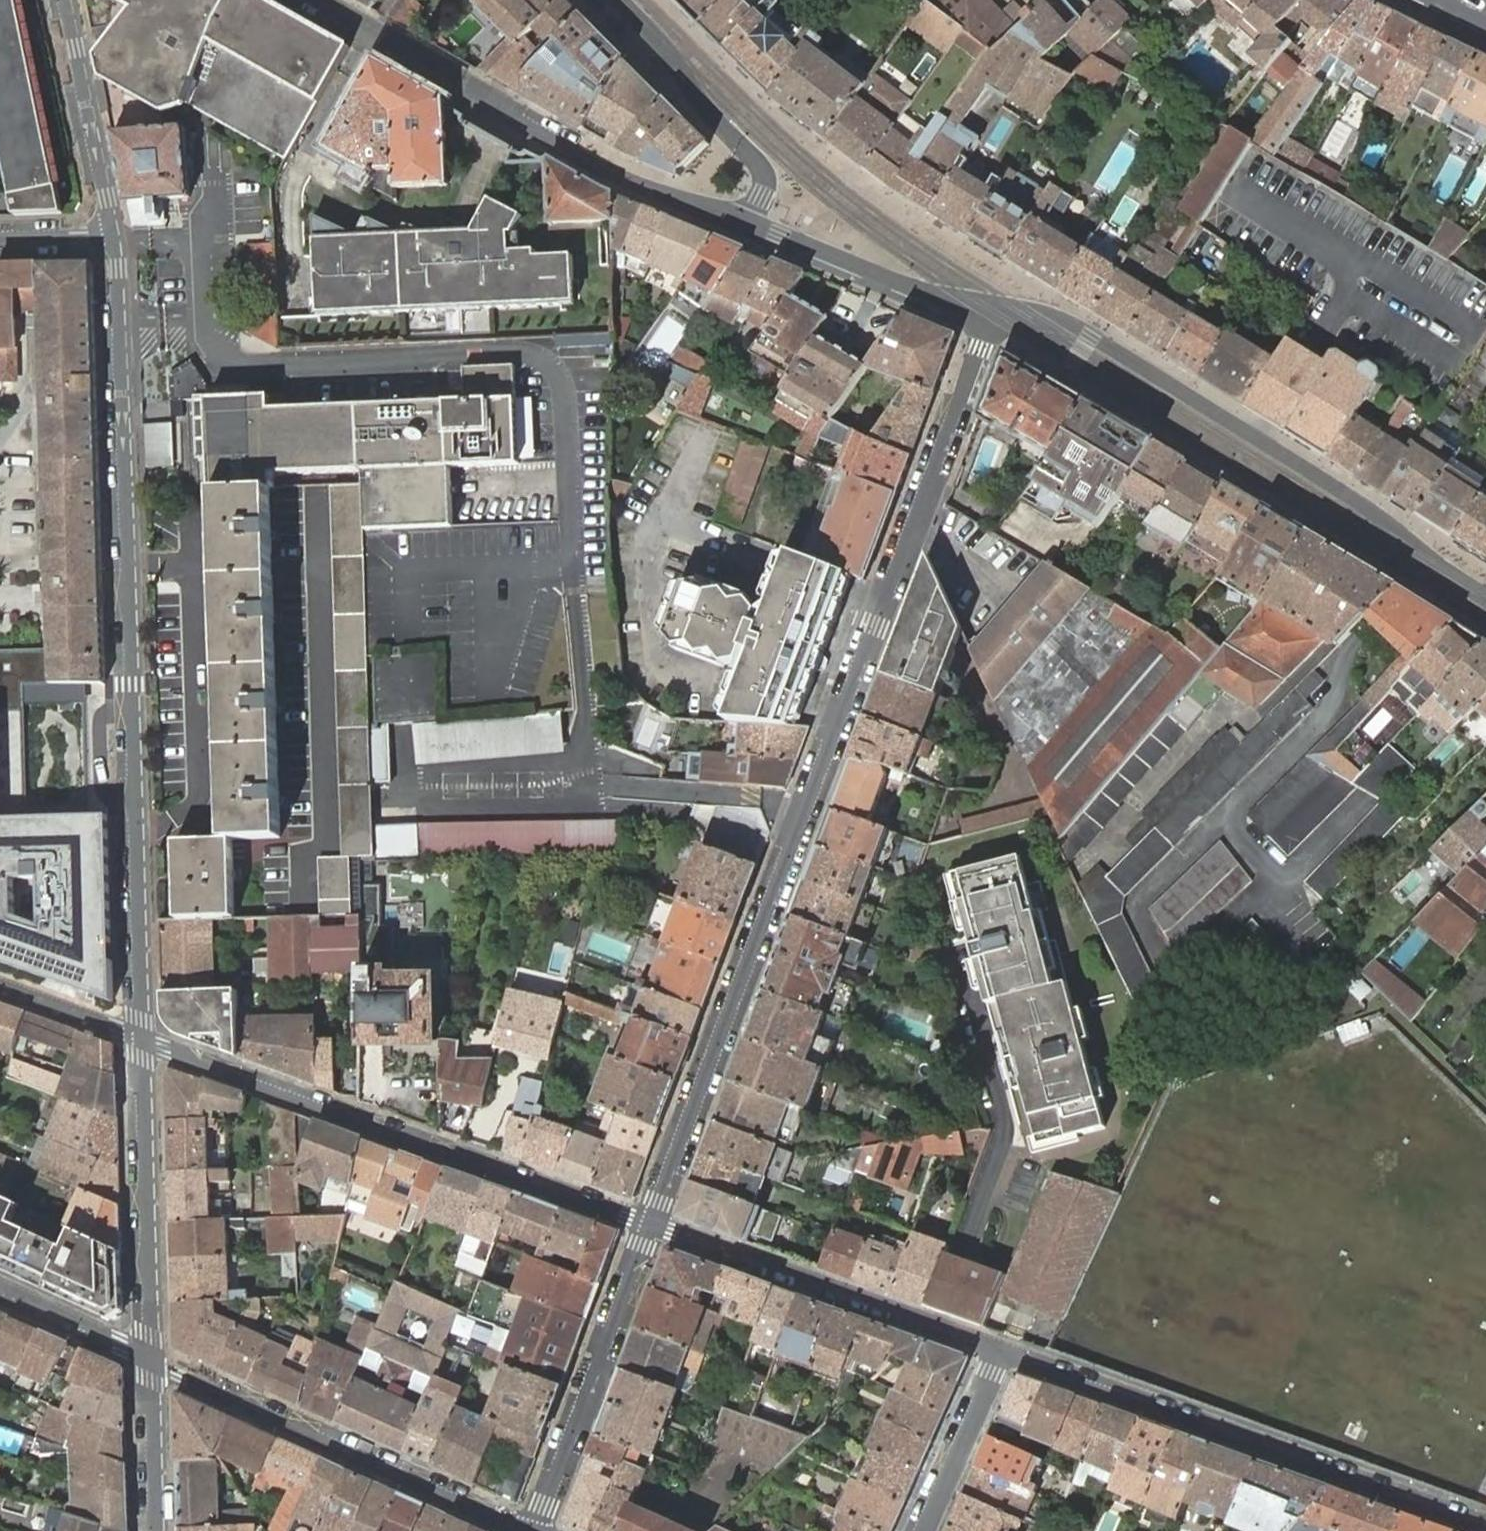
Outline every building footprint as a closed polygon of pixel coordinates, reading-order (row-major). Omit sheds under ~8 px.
[(2,152),(3,161),(7,179),(9,188),(11,197),(15,216),(63,214),(20,4),(19,0),(0,0),(0,143),(2,152)] [(101,77),(163,112),(184,106),(186,102),(287,159),(351,47),(335,38),(334,40),(264,0),(116,0),(133,9),(115,32),(112,30),(104,40),(107,42),(96,57),(101,77)] [(371,9),(377,0),(356,0),(371,9)] [(380,14),(394,22),(411,0),(390,0),(380,14)] [(414,0),(411,0),(394,22),(407,30),(425,8),(414,0)] [(475,4),(468,11),(474,17),(481,10),(510,39),(484,66),(482,66),(479,71),(487,76),(488,74),(494,69),(511,52),(517,46),(563,0),(479,0),(475,4)] [(567,0),(563,0),(517,46),(511,52),(532,73),(559,45),(556,42),(582,15),(567,0)] [(699,25),(725,0),(674,0),(699,25)] [(723,50),(744,28),(757,15),(743,1),(744,0),(725,0),(699,25),(723,50)] [(771,97),(783,81),(788,73),(808,43),(815,33),(817,31),(809,26),(795,47),(768,21),(780,3),(776,0),(771,0),(764,8),(757,15),(744,28),(723,50),(771,97)] [(907,24),(947,54),(956,41),(964,29),(934,7),(925,0),(907,24)] [(1023,17),(1000,0),(942,0),(934,7),(964,29),(990,49),(993,52),(1014,34),(1027,23),(1023,17)] [(1065,0),(1042,0),(1023,17),(1027,23),(1014,34),(993,52),(990,49),(982,60),(972,75),(987,84),(1008,99),(1045,121),(1072,77),(1042,62),(1064,40),(1082,20),(1065,0)] [(1082,20),(1064,40),(1089,62),(1094,58),(1112,41),(1134,20),(1122,10),(1117,5),(1112,0),(1103,0),(1082,20)] [(1200,8),(1208,2),(1210,0),(1192,0),(1200,8)] [(1208,2),(1242,30),(1249,22),(1246,19),(1249,16),(1255,8),(1261,0),(1210,0),(1208,2)] [(1255,8),(1249,16),(1246,19),(1249,22),(1267,38),(1260,46),(1250,56),(1261,66),(1253,75),(1260,81),(1268,71),(1283,53),(1289,45),(1292,43),(1285,37),(1277,30),(1304,0),(1261,0),(1255,8)] [(1300,21),(1309,29),(1302,43),(1309,49),(1303,56),(1310,62),(1362,0),(1304,0),(1277,30),(1285,37),(1300,21)] [(1368,0),(1362,0),(1310,62),(1304,69),(1303,70),(1315,79),(1331,56),(1340,60),(1378,4),(1368,0)] [(1394,12),(1378,4),(1340,60),(1351,67),(1340,84),(1349,90),(1353,84),(1357,76),(1394,12)] [(1422,26),(1394,12),(1357,76),(1353,84),(1361,89),(1366,82),(1375,88),(1370,95),(1379,101),(1384,92),(1422,26)] [(472,22),(464,14),(443,35),(450,40),(457,37),(472,22)] [(627,60),(582,15),(556,42),(559,45),(532,73),(515,90),(514,91),(586,132),(627,60)] [(1450,40),(1422,26),(1384,92),(1379,101),(1377,105),(1406,122),(1414,107),(1423,90),(1450,40)] [(956,41),(982,60),(990,49),(964,29),(956,41)] [(771,97),(827,140),(865,86),(834,62),(827,57),(818,50),(821,46),(825,41),(815,33),(808,43),(788,73),(783,81),(771,97)] [(1480,55),(1450,40),(1423,90),(1414,107),(1436,119),(1442,122),(1480,55)] [(1129,75),(1139,66),(1112,41),(1094,58),(1125,73),(1129,75)] [(1303,56),(1289,45),(1283,53),(1304,69),(1310,62),(1303,56)] [(532,73),(511,52),(494,69),(488,74),(515,90),(532,73)] [(1304,69),(1283,53),(1268,71),(1260,81),(1273,92),(1251,122),(1236,110),(1224,125),(1234,130),(1254,142),(1253,143),(1275,156),(1287,139),(1323,85),(1315,79),(1303,70),(1304,69)] [(1480,55),(1442,122),(1443,123),(1451,128),(1459,114),(1484,128),(1477,142),(1485,146),(1485,144),(1485,58),(1480,55)] [(1331,56),(1315,79),(1323,85),(1329,77),(1340,60),(1331,56)] [(1113,92),(1125,73),(1094,58),(1089,62),(1078,71),(1113,92)] [(446,100),(375,60),(326,149),(357,166),(350,179),(364,187),(367,183),(400,201),(399,189),(450,186),(446,100)] [(666,100),(627,60),(586,132),(618,151),(640,124),(643,127),(666,100)] [(1351,67),(1340,60),(1329,77),(1340,84),(1351,67)] [(1260,81),(1253,75),(1250,73),(1241,84),(1238,81),(1223,98),(1236,110),(1260,81)] [(865,86),(827,140),(865,169),(893,129),(896,125),(904,114),(907,110),(911,104),(872,75),(867,82),(865,86)] [(930,134),(892,190),(930,213),(964,158),(968,152),(972,154),(980,142),(957,126),(987,84),(972,75),(943,116),(930,134)] [(1224,125),(1236,110),(1223,98),(1208,116),(1217,121),(1224,125)] [(686,120),(666,100),(643,127),(640,124),(618,151),(628,157),(643,163),(686,120)] [(913,144),(924,129),(904,114),(896,125),(893,129),(913,144)] [(1195,127),(1207,135),(1215,122),(1202,114),(1195,127)] [(1459,114),(1451,128),(1477,142),(1484,128),(1459,114)] [(709,144),(686,120),(643,163),(680,178),(682,172),(709,144)] [(112,133),(127,203),(145,202),(150,201),(157,201),(190,198),(184,128),(158,130),(151,130),(144,131),(112,133)] [(865,169),(892,190),(930,134),(924,129),(913,144),(893,129),(865,169)] [(1200,225),(1202,223),(1251,145),(1253,143),(1254,142),(1234,130),(1184,210),(1195,218),(1170,257),(1142,240),(1130,258),(1121,272),(1094,313),(1130,335),(1157,294),(1178,262),(1184,252),(1200,225)] [(1313,154),(1287,139),(1275,156),(1302,173),(1309,160),(1313,154)] [(1157,146),(1166,151),(1169,145),(1161,140),(1157,146)] [(1169,145),(1166,151),(1189,165),(1193,159),(1169,145)] [(930,213),(971,238),(998,196),(1006,183),(996,178),(988,191),(978,183),(985,171),(970,161),(974,155),(972,154),(968,152),(964,158),(930,213)] [(1000,172),(974,155),(970,161),(985,171),(996,178),(1000,172)] [(551,159),(548,162),(553,226),(614,224),(615,194),(606,191),(551,159)] [(1309,160),(1302,173),(1332,191),(1337,180),(1339,177),(1309,160)] [(988,191),(996,178),(985,171),(978,183),(988,191)] [(971,238),(1007,261),(1054,186),(1049,182),(1043,192),(1012,173),(1006,183),(998,196),(971,238)] [(1337,180),(1332,191),(1359,208),(1366,196),(1337,180)] [(1007,261),(1058,292),(1085,249),(1056,232),(1075,200),(1054,186),(1007,261)] [(647,207),(615,194),(614,224),(614,248),(614,263),(625,266),(626,252),(647,207)] [(476,232),(442,215),(443,234),(430,234),(413,226),(409,235),(404,235),(369,218),(359,237),(315,216),(319,314),(364,312),(364,316),(445,313),(445,309),(477,308),(477,311),(563,308),(562,289),(577,289),(576,259),(538,260),(538,254),(524,254),(523,236),(516,236),(525,218),(492,201),(476,232)] [(625,266),(648,272),(651,265),(651,263),(670,217),(647,207),(626,252),(625,266)] [(674,287),(680,289),(717,237),(670,217),(651,263),(651,265),(680,277),(673,287),(674,287)] [(1445,220),(1430,250),(1447,261),(1460,247),(1469,236),(1460,230),(1445,220)] [(717,237),(680,289),(706,311),(716,294),(747,249),(717,237)] [(274,238),(255,238),(260,338),(279,349),(277,311),(274,238)] [(1460,247),(1447,261),(1461,270),(1471,254),(1460,247)] [(775,260),(747,249),(716,294),(706,311),(736,325),(738,322),(775,260)] [(1058,292),(1094,313),(1121,272),(1130,258),(1123,253),(1114,267),(1085,249),(1058,292)] [(806,273),(775,260),(738,322),(743,325),(746,320),(770,332),(792,297),(806,273)] [(92,263),(39,264),(40,288),(40,308),(41,337),(42,377),(44,462),(47,535),(48,573),(48,582),(49,587),(48,591),(49,608),(51,652),(51,681),(86,681),(104,681),(102,598),(92,263)] [(1,357),(1,364),(1,381),(9,381),(10,381),(11,380),(12,380),(13,380),(13,379),(14,379),(15,379),(15,378),(15,377),(16,376),(16,375),(17,374),(17,373),(17,372),(17,370),(16,327),(16,314),(22,313),(40,308),(40,288),(39,264),(0,264),(0,357),(1,357)] [(651,265),(648,272),(670,284),(673,287),(680,277),(651,265)] [(577,289),(562,289),(563,308),(577,308),(577,289)] [(1203,299),(1206,293),(1198,289),(1191,300),(1193,301),(1191,304),(1186,311),(1157,294),(1130,335),(1165,358),(1192,316),(1197,307),(1203,299)] [(792,297),(770,332),(759,351),(795,372),(822,325),(827,317),(792,297)] [(1165,358),(1201,379),(1228,337),(1231,332),(1238,322),(1230,317),(1220,332),(1199,320),(1209,304),(1203,299),(1197,307),(1192,316),(1165,358)] [(957,335),(904,314),(875,355),(866,368),(910,384),(936,393),(957,335)] [(615,336),(622,340),(630,319),(614,318),(615,336)] [(822,325),(795,372),(779,398),(772,409),(806,425),(812,428),(801,458),(811,462),(822,433),(831,420),(834,416),(866,368),(875,355),(822,325)] [(1201,379),(1245,407),(1275,360),(1231,332),(1228,337),(1201,379)] [(615,336),(613,379),(635,350),(622,340),(615,336)] [(708,363),(679,348),(668,361),(700,376),(708,363)] [(1275,360),(1245,407),(1265,419),(1327,457),(1357,476),(1385,433),(1367,421),(1356,414),(1381,375),(1379,369),(1371,364),(1365,365),(1361,372),(1334,357),(1325,371),(1313,363),(1306,359),(1295,352),(1285,366),(1275,360)] [(1003,353),(979,418),(993,426),(995,428),(998,423),(1018,435),(1051,379),(1006,353),(1003,353)] [(210,458),(212,490),(214,491),(269,488),(275,488),(274,475),(363,471),(366,531),(453,527),(450,467),(520,464),(517,400),(516,367),(466,369),(467,395),(467,403),(460,403),(439,404),(288,409),(271,410),(271,397),(208,399),(207,385),(191,361),(169,373),(171,400),(195,400),(198,458),(210,458)] [(700,376),(677,412),(701,420),(703,421),(717,384),(700,376)] [(1051,379),(1018,435),(1054,457),(1087,401),(1051,379)] [(911,457),(936,393),(910,384),(870,441),(911,457)] [(1357,476),(1385,494),(1418,445),(1412,441),(1408,448),(1394,439),(1414,407),(1406,400),(1385,433),(1357,476)] [(1155,441),(1087,401),(1054,457),(1052,459),(1034,482),(1046,490),(1045,490),(1038,501),(1038,502),(1039,503),(1041,503),(1041,504),(1041,505),(1041,506),(1054,513),(1055,513),(1056,513),(1057,513),(1058,514),(1059,514),(1060,514),(1066,502),(1073,506),(1072,510),(1071,510),(1071,511),(1071,512),(1072,513),(1072,514),(1073,514),(1075,515),(1088,523),(1097,529),(1121,500),(1122,498),(1125,492),(1155,441)] [(178,421),(149,420),(148,464),(178,464),(178,421)] [(848,476),(898,493),(911,457),(870,441),(853,432),(831,420),(822,433),(811,462),(827,467),(829,462),(824,451),(826,446),(837,439),(839,434),(850,438),(838,471),(848,476)] [(1385,494),(1416,514),(1450,466),(1454,459),(1459,452),(1440,440),(1426,431),(1418,445),(1385,494)] [(768,446),(744,437),(714,519),(738,528),(768,446)] [(1188,462),(1155,441),(1125,492),(1122,498),(1126,501),(1130,495),(1137,500),(1144,504),(1158,512),(1188,462)] [(846,574),(865,580),(898,493),(848,476),(838,471),(827,467),(811,462),(801,458),(798,457),(794,467),(830,481),(831,479),(836,481),(845,485),(835,511),(833,510),(814,561),(846,574)] [(1455,539),(1483,495),(1485,491),(1485,481),(1454,459),(1450,466),(1416,514),(1455,539)] [(1223,482),(1188,462),(1158,512),(1155,518),(1149,525),(1173,539),(1164,553),(1159,562),(1166,567),(1173,559),(1185,546),(1188,542),(1191,539),(1196,531),(1223,482)] [(826,507),(833,510),(835,511),(845,485),(836,481),(826,507)] [(1237,555),(1265,507),(1223,482),(1196,531),(1191,539),(1188,542),(1230,566),(1232,563),(1237,555)] [(351,857),(374,856),(373,825),(372,789),(372,782),(370,724),(364,546),(362,485),(331,486),(334,546),(345,858),(321,858),(323,917),(353,916),(351,857)] [(272,560),(269,488),(214,491),(216,562),(216,565),(217,577),(217,579),(219,665),(222,755),(224,840),(176,841),(179,919),(223,918),(235,919),(232,839),(280,837),(272,574),(272,567),(272,560)] [(1485,559),(1485,491),(1483,495),(1455,539),(1485,559)] [(1286,567),(1308,533),(1265,507),(1237,555),(1232,563),(1230,566),(1222,575),(1254,595),(1262,599),(1264,601),(1286,567)] [(1366,618),(1398,586),(1379,575),(1308,533),(1286,567),(1264,601),(1264,602),(1222,650),(1200,677),(1223,691),(1253,709),(1261,705),(1327,639),(1338,645),(1354,629),(1366,618)] [(841,587),(846,574),(814,561),(790,553),(785,566),(780,579),(765,620),(749,601),(700,583),(685,585),(666,635),(676,647),(722,664),(725,666),(750,661),(738,692),(727,722),(732,722),(743,723),(789,726),(795,712),(837,600),(841,587)] [(926,558),(917,582),(955,649),(962,632),(952,611),(949,605),(926,558)] [(1051,813),(1062,837),(1200,677),(1222,650),(1184,618),(1168,636),(1147,624),(1127,612),(1093,592),(1092,591),(1061,573),(1049,566),(1045,563),(1014,601),(1013,603),(1005,612),(972,651),(997,703),(1027,766),(1044,800),(1047,806),(1051,813)] [(906,612),(882,676),(930,693),(936,695),(954,653),(955,649),(917,582),(906,612)] [(1414,596),(1398,586),(1366,618),(1380,631),(1405,656),(1364,700),(1374,708),(1394,688),(1401,680),(1404,678),(1414,666),(1415,665),(1419,660),(1455,622),(1414,596)] [(1380,631),(1366,618),(1354,629),(1368,643),(1380,631)] [(1485,641),(1455,622),(1419,660),(1415,665),(1414,666),(1404,678),(1401,680),(1416,694),(1409,702),(1420,712),(1422,710),(1440,691),(1441,690),(1443,688),(1446,686),(1485,641)] [(1485,641),(1446,686),(1443,688),(1441,690),(1440,691),(1422,710),(1432,720),(1435,717),(1453,734),(1468,718),(1476,710),(1485,700),(1485,642),(1485,641)] [(51,652),(0,654),(0,710),(23,709),(23,703),(23,682),(51,681),(51,652)] [(370,724),(372,782),(380,782),(388,782),(391,782),(389,723),(441,718),(439,653),(374,658),(376,724),(370,724)] [(1295,688),(1306,699),(1324,680),(1314,670),(1295,688)] [(944,698),(939,696),(936,695),(930,693),(882,676),(866,718),(915,735),(926,704),(940,709),(944,698)] [(1206,712),(1223,691),(1200,677),(1062,837),(1056,840),(1057,842),(1068,864),(1082,848),(1085,850),(1120,809),(1117,806),(1149,769),(1150,770),(1167,750),(1168,751),(1185,731),(1186,732),(1204,711),(1206,712)] [(1416,694),(1401,680),(1394,688),(1398,691),(1406,699),(1409,702),(1416,694)] [(51,681),(23,682),(23,703),(86,701),(86,692),(86,681),(51,681)] [(1141,1014),(1162,997),(1122,913),(1125,896),(1314,707),(1306,699),(1295,688),(1241,742),(1136,848),(1109,875),(1085,899),(1125,981),(1141,1014)] [(1337,750),(1374,708),(1364,700),(1308,756),(1337,750)] [(1476,710),(1485,718),(1485,700),(1476,710)] [(928,740),(940,709),(926,704),(915,735),(925,739),(928,740)] [(564,748),(561,711),(414,724),(418,761),(564,748)] [(866,718),(850,761),(882,766),(885,766),(911,775),(919,754),(928,758),(934,742),(928,740),(925,739),(915,735),(866,718)] [(742,746),(743,723),(732,722),(731,745),(742,746)] [(730,755),(798,759),(810,727),(789,726),(743,723),(742,746),(731,745),(730,755)] [(1127,838),(1136,848),(1241,742),(1227,728),(1218,736),(1217,736),(1200,753),(1201,754),(1158,796),(1159,798),(1142,815),(1146,819),(1127,838)] [(1367,768),(1360,775),(1353,783),(1359,787),(1383,802),(1384,803),(1416,770),(1389,745),(1367,768)] [(1335,752),(1337,750),(1308,756),(1353,783),(1360,775),(1335,752)] [(692,753),(689,781),(701,782),(704,753),(692,753)] [(704,753),(701,782),(763,787),(787,789),(798,759),(730,755),(704,753)] [(1353,783),(1308,756),(1249,815),(1290,856),(1359,787),(1353,783)] [(850,761),(832,809),(869,823),(887,776),(885,766),(882,766),(850,761)] [(114,1003),(109,815),(88,816),(1,818),(0,764),(0,961),(114,1003)] [(1023,805),(1026,819),(1035,817),(1051,813),(1047,806),(1044,800),(1028,805),(1023,805)] [(1480,822),(1485,816),(1485,803),(1483,801),(1471,813),(1432,851),(1460,875),(1480,856),(1485,849),(1485,828),(1480,822)] [(1384,803),(1383,802),(1306,883),(1325,901),(1405,816),(1384,803)] [(963,834),(1026,819),(1023,805),(960,820),(963,834)] [(758,866),(771,832),(762,810),(716,806),(702,844),(703,844),(758,866)] [(818,846),(876,867),(889,830),(869,823),(832,809),(818,846)] [(632,821),(552,822),(553,853),(633,852),(632,821)] [(373,825),(374,856),(417,854),(417,855),(553,853),(552,822),(373,825)] [(1151,909),(1176,953),(1252,880),(1221,841),(1151,909)] [(737,922),(758,866),(703,844),(700,851),(682,902),(737,922)] [(862,904),(876,867),(818,846),(805,882),(862,904)] [(1485,927),(1485,861),(1480,856),(1460,875),(1413,922),(1459,961),(1485,927)] [(1019,857),(953,874),(991,1021),(1002,1064),(1015,1060),(1038,1146),(1104,1127),(1066,982),(1053,986),(1019,857)] [(1078,885),(1085,899),(1109,875),(1098,865),(1078,885)] [(805,882),(792,916),(848,938),(850,938),(862,904),(805,882)] [(665,944),(682,902),(662,894),(646,937),(654,939),(664,943),(665,944)] [(721,964),(737,922),(682,902),(665,944),(721,964)] [(1340,941),(1315,910),(1299,924),(1325,956),(1340,941)] [(362,970),(361,916),(353,916),(323,917),(311,917),(313,972),(362,970)] [(778,954),(839,977),(844,965),(853,968),(859,965),(867,944),(864,943),(850,938),(848,938),(792,916),(778,954)] [(313,972),(311,917),(291,918),(285,917),(287,988),(288,988),(313,987),(313,972)] [(166,920),(161,920),(163,991),(224,990),(227,990),(223,918),(179,919),(166,920)] [(265,929),(264,918),(248,918),(248,930),(265,929)] [(913,962),(939,972),(928,927),(925,927),(913,962)] [(560,946),(577,950),(580,934),(564,930),(560,946)] [(704,1011),(721,964),(665,944),(664,943),(654,939),(651,946),(662,951),(650,982),(642,979),(639,987),(645,989),(648,990),(704,1011)] [(832,996),(839,977),(778,954),(764,991),(820,1012),(827,994),(832,996)] [(1361,973),(1411,1022),(1424,1004),(1374,961),(1361,973)] [(576,996),(583,966),(574,962),(569,980),(566,992),(576,996)] [(385,970),(362,970),(360,1043),(385,1043),(432,1042),(432,1023),(432,981),(411,980),(402,981),(385,981),(385,970)] [(1347,987),(1361,1001),(1371,990),(1358,977),(1347,987)] [(645,989),(639,987),(634,985),(626,1006),(637,1011),(645,989)] [(224,990),(163,991),(164,1010),(164,1013),(165,1015),(165,1017),(166,1018),(166,1019),(166,1020),(167,1021),(168,1022),(168,1023),(169,1024),(169,1025),(170,1026),(171,1027),(172,1028),(173,1030),(174,1031),(175,1031),(175,1032),(176,1033),(177,1033),(178,1034),(179,1035),(180,1036),(181,1036),(182,1037),(183,1037),(225,1053),(241,1059),(241,1020),(240,989),(227,990),(224,990)] [(693,1039),(704,1011),(648,990),(645,989),(637,1011),(626,1006),(622,1005),(620,1012),(635,1017),(636,1018),(693,1039)] [(819,1035),(827,1015),(820,1012),(764,991),(746,1039),(808,1063),(825,1069),(835,1042),(819,1035)] [(563,1003),(509,992),(497,1047),(550,1060),(556,1035),(563,1005),(563,1003)] [(677,1081),(693,1039),(636,1018),(635,1017),(620,1012),(576,996),(566,992),(563,1003),(622,1025),(624,1022),(634,1026),(624,1051),(613,1047),(610,1055),(612,1056),(677,1081)] [(0,1004),(0,1049),(13,1053),(14,1051),(17,1035),(18,1033),(26,1013),(0,1004)] [(96,1037),(26,1013),(18,1033),(17,1035),(71,1053),(67,1069),(64,1079),(42,1071),(39,1079),(17,1071),(20,1053),(14,1051),(13,1053),(8,1077),(58,1096),(62,1097),(118,1118),(116,1077),(116,1044),(96,1037)] [(288,1019),(288,1027),(315,1026),(314,1018),(288,1019)] [(262,1020),(262,1066),(288,1075),(288,1027),(288,1019),(262,1020)] [(241,1020),(241,1059),(262,1066),(262,1020),(241,1020)] [(1365,1035),(1360,1022),(1339,1029),(1344,1042),(1365,1035)] [(288,1027),(288,1075),(317,1086),(316,1044),(315,1036),(315,1031),(315,1026),(288,1027)] [(789,1103),(809,1110),(825,1069),(808,1063),(746,1039),(730,1081),(789,1103)] [(459,1042),(440,1041),(440,1042),(440,1073),(440,1098),(475,1106),(483,1107),(494,1060),(457,1061),(459,1042)] [(316,1044),(317,1086),(336,1093),(335,1044),(316,1044)] [(660,1128),(677,1081),(612,1056),(594,1102),(613,1110),(620,1112),(660,1128)] [(1216,1181),(1231,1189),(1237,1178),(1217,1178),(1218,1151),(1245,1144),(1245,1178),(1242,1178),(1242,1195),(1326,1240),(1408,1219),(1423,1190),(1446,1202),(1445,1239),(1460,1210),(1485,1211),(1485,1188),(1402,1144),(1402,1122),(1301,1069),(1267,1077),(1270,1090),(1258,1083),(1253,1065),(1169,1086),(1135,1151),(1154,1152),(1170,1160),(1184,1156),(1193,1139),(1193,1156),(1180,1180),(1216,1181)] [(166,1071),(168,1121),(204,1120),(208,1120),(210,1120),(210,1114),(204,1113),(205,1104),(206,1081),(170,1068),(166,1071)] [(383,1109),(428,1109),(429,1072),(383,1072),(383,1109)] [(539,1104),(544,1083),(524,1077),(513,1117),(522,1119),(521,1124),(512,1122),(504,1154),(525,1161),(536,1115),(539,1104)] [(248,1096),(206,1081),(205,1104),(216,1106),(216,1107),(220,1112),(247,1114),(247,1119),(264,1119),(264,1102),(248,1096)] [(730,1081),(715,1122),(774,1144),(789,1103),(730,1081)] [(119,1167),(118,1118),(62,1097),(46,1138),(51,1140),(119,1167)] [(296,1114),(264,1102),(264,1119),(265,1169),(278,1168),(299,1168),(296,1114)] [(547,1107),(539,1104),(536,1115),(525,1161),(559,1173),(575,1130),(579,1119),(571,1116),(568,1127),(544,1117),(547,1107)] [(633,1200),(660,1128),(620,1112),(613,1110),(610,1116),(617,1119),(612,1132),(609,1143),(594,1186),(633,1200)] [(960,1120),(981,1128),(977,1116),(964,1111),(960,1120)] [(318,1122),(296,1114),(299,1168),(299,1180),(324,1189),(324,1188),(329,1175),(353,1183),(363,1138),(318,1122)] [(617,1119),(610,1116),(606,1129),(612,1132),(617,1119)] [(559,1173),(594,1186),(609,1143),(612,1132),(606,1129),(602,1140),(583,1132),(587,1122),(579,1119),(575,1130),(559,1173)] [(204,1120),(168,1121),(169,1172),(209,1171),(208,1120),(204,1120)] [(783,1182),(794,1152),(777,1145),(774,1144),(715,1122),(703,1153),(759,1174),(766,1176),(783,1182)] [(963,1152),(982,1153),(983,1149),(990,1130),(981,1128),(957,1132),(892,1143),(883,1144),(866,1147),(857,1171),(872,1176),(872,1177),(907,1190),(921,1152),(964,1154),(963,1152)] [(892,1143),(863,1132),(863,1148),(866,1147),(883,1144),(892,1143)] [(51,1140),(46,1138),(42,1137),(29,1167),(39,1171),(51,1140)] [(427,1161),(363,1138),(353,1183),(351,1191),(349,1199),(372,1207),(368,1217),(410,1232),(415,1221),(414,1221),(420,1208),(408,1203),(427,1161)] [(120,1206),(119,1167),(51,1140),(39,1171),(81,1189),(120,1206)] [(759,1174),(703,1153),(692,1183),(748,1203),(755,1206),(766,1176),(759,1174)] [(20,1163),(1,1155),(0,1158),(0,1169),(3,1170),(0,1176),(0,1195),(5,1198),(20,1163)] [(447,1168),(427,1161),(408,1203),(420,1208),(414,1221),(415,1221),(422,1225),(426,1217),(447,1168)] [(299,1180),(299,1168),(278,1168),(265,1169),(265,1183),(278,1183),(279,1208),(274,1208),(274,1218),(280,1219),(295,1218),(301,1218),(299,1180)] [(488,1183),(447,1168),(426,1217),(433,1219),(462,1231),(469,1234),(470,1233),(488,1183)] [(209,1171),(169,1172),(170,1222),(211,1221),(222,1220),(221,1212),(210,1213),(210,1183),(231,1182),(231,1170),(209,1171)] [(1007,1274),(1000,1290),(1060,1319),(1063,1320),(1121,1197),(1119,1196),(1114,1194),(1058,1174),(1052,1172),(1011,1265),(1007,1274)] [(231,1182),(210,1183),(210,1213),(221,1212),(222,1220),(227,1220),(232,1220),(231,1182)] [(516,1193),(488,1183),(470,1233),(469,1234),(461,1257),(475,1263),(477,1258),(490,1263),(496,1245),(497,1243),(501,1234),(516,1193)] [(742,1239),(748,1242),(751,1234),(761,1208),(755,1206),(748,1203),(692,1183),(679,1217),(742,1239)] [(122,1251),(120,1206),(81,1189),(65,1225),(74,1230),(122,1251)] [(849,1192),(844,1205),(858,1210),(862,1197),(849,1192)] [(563,1210),(516,1193),(501,1234),(497,1243),(496,1245),(506,1249),(510,1240),(508,1239),(509,1237),(541,1248),(536,1260),(544,1263),(549,1251),(563,1210)] [(122,1251),(74,1230),(66,1248),(13,1224),(21,1206),(5,1198),(0,1195),(0,1269),(111,1319),(123,1311),(122,1251)] [(65,1225),(21,1206),(13,1224),(66,1248),(74,1230),(65,1225)] [(751,1234),(772,1242),(782,1215),(761,1208),(751,1234)] [(601,1224),(563,1210),(549,1251),(544,1263),(552,1266),(556,1253),(580,1262),(575,1275),(581,1277),(586,1264),(601,1224)] [(345,1216),(301,1218),(295,1218),(296,1240),(340,1239),(345,1216)] [(280,1219),(274,1218),(272,1219),(274,1254),(282,1254),(297,1253),(296,1240),(295,1218),(280,1219)] [(211,1221),(170,1222),(171,1257),(228,1255),(227,1227),(235,1227),(235,1224),(240,1224),(239,1219),(236,1220),(232,1220),(227,1220),(222,1220),(211,1221)] [(821,1268),(853,1280),(867,1241),(870,1235),(864,1233),(862,1238),(843,1232),(846,1224),(838,1221),(835,1229),(833,1234),(821,1268)] [(581,1277),(601,1284),(621,1231),(601,1224),(586,1264),(581,1277)] [(892,1294),(926,1306),(946,1253),(948,1244),(914,1232),(910,1244),(892,1294)] [(853,1280),(885,1291),(899,1252),(903,1242),(901,1242),(894,1239),(892,1243),(876,1237),(870,1235),(867,1241),(853,1280)] [(885,1291),(892,1294),(910,1244),(903,1242),(899,1252),(885,1291)] [(667,1248),(653,1288),(695,1304),(700,1306),(703,1299),(697,1298),(700,1289),(717,1295),(726,1269),(667,1248)] [(297,1277),(297,1253),(282,1254),(284,1277),(297,1277)] [(946,1253),(926,1306),(940,1311),(953,1316),(973,1262),(958,1257),(946,1253)] [(228,1255),(171,1257),(173,1303),(215,1301),(230,1301),(238,1301),(247,1300),(248,1300),(247,1292),(230,1292),(229,1262),(237,1262),(236,1255),(228,1255)] [(530,1258),(516,1294),(527,1298),(587,1321),(601,1284),(581,1277),(575,1275),(552,1266),(544,1263),(536,1260),(530,1258)] [(973,1262),(953,1316),(984,1327),(996,1301),(1000,1290),(1007,1274),(973,1262)] [(334,1267),(331,1279),(345,1284),(349,1273),(334,1267)] [(776,1287),(726,1269),(717,1295),(731,1300),(733,1295),(738,1296),(733,1311),(729,1310),(726,1309),(724,1314),(730,1317),(745,1322),(760,1328),(776,1287)] [(436,1376),(449,1344),(463,1311),(443,1303),(398,1283),(393,1293),(380,1325),(369,1349),(386,1357),(417,1370),(435,1378),(436,1376)] [(799,1296),(776,1287),(760,1328),(754,1342),(778,1351),(799,1296)] [(653,1288),(637,1329),(690,1348),(691,1349),(694,1342),(699,1328),(704,1317),(713,1321),(717,1312),(711,1310),(707,1308),(700,1306),(695,1304),(653,1288)] [(491,1359),(502,1363),(508,1366),(563,1386),(587,1321),(527,1298),(516,1294),(511,1306),(522,1310),(506,1353),(495,1348),(491,1359)] [(813,1300),(799,1296),(778,1351),(776,1356),(770,1370),(784,1377),(790,1362),(814,1370),(815,1369),(816,1365),(836,1309),(813,1300)] [(215,1301),(173,1303),(174,1347),(176,1348),(220,1368),(240,1326),(234,1324),(215,1316),(215,1301)] [(984,1327),(999,1332),(1010,1307),(996,1301),(984,1327)] [(865,1319),(836,1309),(816,1365),(845,1375),(847,1369),(850,1359),(865,1319)] [(0,1311),(0,1348),(11,1316),(0,1311)] [(11,1316),(0,1348),(0,1368),(15,1374),(9,1386),(15,1389),(21,1374),(41,1330),(11,1316)] [(321,1414),(338,1422),(357,1377),(360,1371),(369,1349),(380,1325),(357,1316),(344,1348),(318,1338),(317,1344),(314,1359),(303,1401),(323,1408),(321,1414)] [(320,1329),(323,1319),(316,1317),(314,1327),(320,1329)] [(903,1333),(865,1319),(850,1359),(847,1369),(855,1373),(860,1363),(881,1373),(891,1364),(894,1355),(903,1333)] [(269,1339),(240,1326),(220,1368),(250,1382),(269,1339)] [(637,1329),(622,1369),(675,1389),(688,1354),(696,1356),(698,1351),(691,1349),(690,1348),(637,1329)] [(70,1343),(41,1330),(21,1374),(47,1386),(53,1374),(70,1343)] [(272,1333),(269,1339),(286,1347),(293,1350),(296,1341),(273,1330),(272,1333)] [(969,1357),(903,1333),(894,1355),(911,1362),(959,1384),(970,1359),(969,1357)] [(269,1339),(250,1382),(267,1390),(273,1393),(302,1405),(303,1401),(314,1359),(317,1344),(299,1336),(296,1341),(293,1350),(286,1347),(269,1339)] [(82,1349),(70,1343),(53,1374),(66,1378),(76,1382),(125,1401),(124,1369),(123,1368),(82,1349)] [(688,1354),(675,1389),(678,1390),(687,1393),(693,1388),(701,1366),(700,1358),(696,1356),(688,1354)] [(357,1377),(338,1422),(375,1439),(404,1452),(423,1406),(406,1398),(409,1390),(417,1370),(386,1357),(374,1385),(357,1377)] [(946,1413),(959,1384),(911,1362),(907,1371),(914,1374),(908,1388),(902,1385),(899,1392),(900,1393),(946,1413)] [(563,1386),(508,1366),(488,1418),(500,1423),(542,1440),(563,1386)] [(622,1369),(597,1436),(632,1449),(643,1453),(654,1457),(660,1440),(672,1407),(678,1390),(675,1389),(622,1369)] [(997,1420),(992,1433),(1000,1436),(1006,1424),(1026,1434),(1046,1385),(1019,1375),(1017,1376),(997,1420)] [(423,1406),(404,1452),(432,1464),(456,1406),(459,1398),(462,1393),(464,1387),(436,1376),(435,1378),(433,1382),(427,1396),(423,1406)] [(126,1432),(125,1401),(76,1382),(63,1409),(73,1414),(76,1414),(126,1432)] [(1026,1434),(1025,1436),(1054,1448),(1056,1442),(1077,1395),(1046,1385),(1026,1434)] [(880,1410),(878,1415),(888,1420),(933,1442),(946,1413),(900,1393),(899,1392),(895,1390),(893,1395),(898,1397),(890,1414),(885,1412),(880,1410)] [(176,1394),(178,1461),(215,1460),(218,1455),(217,1453),(234,1418),(178,1392),(176,1394)] [(1106,1406),(1077,1395),(1056,1442),(1085,1455),(1106,1406)] [(799,1412),(759,1397),(751,1417),(792,1431),(799,1412)] [(303,1401),(302,1405),(321,1414),(323,1408),(303,1401)] [(127,1464),(126,1432),(76,1414),(73,1414),(63,1409),(54,1406),(48,1424),(43,1441),(66,1449),(68,1442),(79,1446),(78,1447),(78,1448),(78,1449),(78,1450),(79,1451),(80,1451),(80,1452),(81,1452),(81,1453),(92,1457),(93,1457),(94,1457),(95,1457),(96,1457),(96,1456),(97,1456),(98,1455),(98,1454),(127,1464)] [(456,1406),(432,1464),(475,1484),(484,1463),(487,1455),(491,1446),(493,1441),(500,1423),(488,1418),(483,1416),(481,1416),(478,1421),(482,1422),(475,1439),(464,1434),(473,1412),(456,1406)] [(1143,1420),(1106,1406),(1085,1455),(1083,1460),(1119,1476),(1143,1420)] [(751,1417),(724,1407),(711,1442),(781,1467),(797,1453),(811,1439),(792,1431),(751,1417)] [(481,1416),(473,1412),(464,1434),(475,1439),(482,1422),(478,1421),(481,1416)] [(888,1420),(878,1415),(875,1422),(879,1424),(885,1427),(878,1443),(871,1440),(869,1447),(875,1449),(921,1470),(933,1442),(888,1420)] [(256,1487),(262,1473),(279,1438),(234,1418),(217,1453),(218,1455),(219,1454),(254,1470),(252,1474),(247,1483),(256,1487)] [(1176,1432),(1143,1420),(1119,1476),(1115,1484),(1113,1489),(1122,1493),(1125,1486),(1139,1492),(1136,1499),(1146,1503),(1176,1432)] [(43,1422),(37,1439),(43,1441),(48,1424),(43,1422)] [(542,1440),(500,1423),(493,1441),(491,1446),(487,1455),(497,1459),(502,1444),(508,1447),(515,1449),(536,1458),(542,1440)] [(1211,1444),(1176,1432),(1146,1503),(1178,1517),(1189,1493),(1211,1444)] [(632,1449),(597,1436),(589,1459),(620,1471),(625,1462),(632,1449)] [(990,1436),(977,1466),(1035,1492),(1037,1486),(1024,1481),(1032,1463),(1043,1467),(1045,1462),(1019,1450),(1010,1446),(990,1436)] [(298,1516),(324,1458),(279,1438),(262,1473),(256,1487),(256,1488),(264,1491),(269,1479),(293,1490),(273,1530),(291,1530),(298,1516)] [(68,1442),(66,1449),(43,1441),(37,1439),(33,1452),(41,1456),(55,1455),(57,1476),(72,1480),(129,1496),(127,1464),(98,1454),(98,1455),(97,1456),(96,1456),(96,1457),(95,1457),(94,1457),(93,1457),(92,1457),(81,1453),(81,1452),(80,1452),(80,1451),(79,1451),(78,1450),(78,1449),(78,1448),(78,1447),(79,1446),(68,1442)] [(1257,1460),(1211,1444),(1189,1493),(1204,1500),(1200,1509),(1201,1514),(1209,1517),(1214,1515),(1218,1506),(1234,1513),(1257,1460)] [(509,1465),(515,1449),(508,1447),(503,1462),(509,1465)] [(506,1473),(498,1494),(519,1504),(536,1458),(515,1449),(509,1465),(503,1462),(500,1470),(506,1473)] [(632,1449),(625,1462),(620,1471),(608,1492),(592,1530),(620,1530),(622,1526),(633,1504),(638,1494),(647,1473),(648,1472),(636,1467),(643,1453),(632,1449)] [(857,1472),(853,1478),(907,1502),(921,1470),(875,1449),(864,1475),(857,1472)] [(487,1455),(484,1463),(494,1468),(497,1459),(487,1455)] [(349,1470),(324,1458),(298,1516),(304,1519),(306,1514),(320,1521),(318,1525),(323,1528),(349,1470)] [(589,1459),(564,1524),(579,1530),(592,1530),(608,1492),(620,1471),(589,1459)] [(178,1461),(180,1528),(217,1527),(242,1526),(255,1525),(261,1525),(251,1510),(241,1510),(217,1511),(216,1499),(216,1495),(215,1460),(178,1461)] [(1083,1460),(1079,1469),(1115,1484),(1119,1476),(1083,1460)] [(1257,1460),(1234,1513),(1229,1524),(1247,1530),(1290,1530),(1300,1520),(1330,1486),(1257,1460)] [(484,1463),(475,1484),(498,1494),(506,1473),(500,1470),(494,1468),(484,1463)] [(782,1483),(805,1493),(812,1476),(790,1466),(782,1483)] [(977,1466),(964,1495),(1023,1521),(1025,1515),(1012,1509),(1019,1493),(1033,1498),(1035,1492),(977,1466)] [(349,1470),(323,1528),(321,1530),(356,1530),(376,1483),(349,1470)] [(853,1478),(851,1486),(857,1489),(851,1502),(844,1499),(839,1510),(846,1513),(886,1530),(893,1530),(907,1502),(853,1478)] [(68,1512),(68,1514),(76,1515),(125,1530),(130,1530),(129,1496),(72,1480),(72,1488),(73,1502),(73,1503),(71,1503),(70,1503),(69,1504),(68,1505),(67,1506),(67,1507),(66,1508),(67,1508),(67,1510),(67,1511),(67,1512),(68,1512)] [(400,1494),(376,1483),(356,1530),(385,1530),(400,1494)] [(1330,1486),(1300,1520),(1290,1530),(1337,1530),(1351,1494),(1330,1486)] [(1012,1509),(1025,1515),(1033,1498),(1019,1493),(1012,1509)] [(426,1505),(400,1494),(385,1530),(416,1530),(426,1505)] [(1351,1494),(1337,1530),(1367,1530),(1376,1503),(1351,1494)] [(967,1530),(1003,1530),(1007,1523),(1019,1528),(1023,1521),(964,1495),(951,1524),(967,1530)] [(1376,1503),(1367,1530),(1395,1530),(1402,1512),(1376,1503)] [(620,1530),(693,1530),(661,1516),(641,1508),(633,1504),(622,1526),(620,1530)] [(426,1505),(416,1530),(444,1530),(450,1516),(426,1505)] [(843,1520),(838,1530),(886,1530),(846,1513),(839,1510),(826,1505),(824,1511),(843,1520)] [(1395,1530),(1425,1530),(1428,1522),(1402,1512),(1395,1530)] [(73,1524),(76,1515),(68,1514),(65,1521),(73,1524)] [(76,1515),(73,1524),(65,1521),(49,1516),(44,1530),(125,1530),(76,1515)] [(476,1528),(450,1516),(444,1530),(475,1530),(476,1528)] [(1425,1530),(1454,1530),(1428,1522),(1425,1530)]
